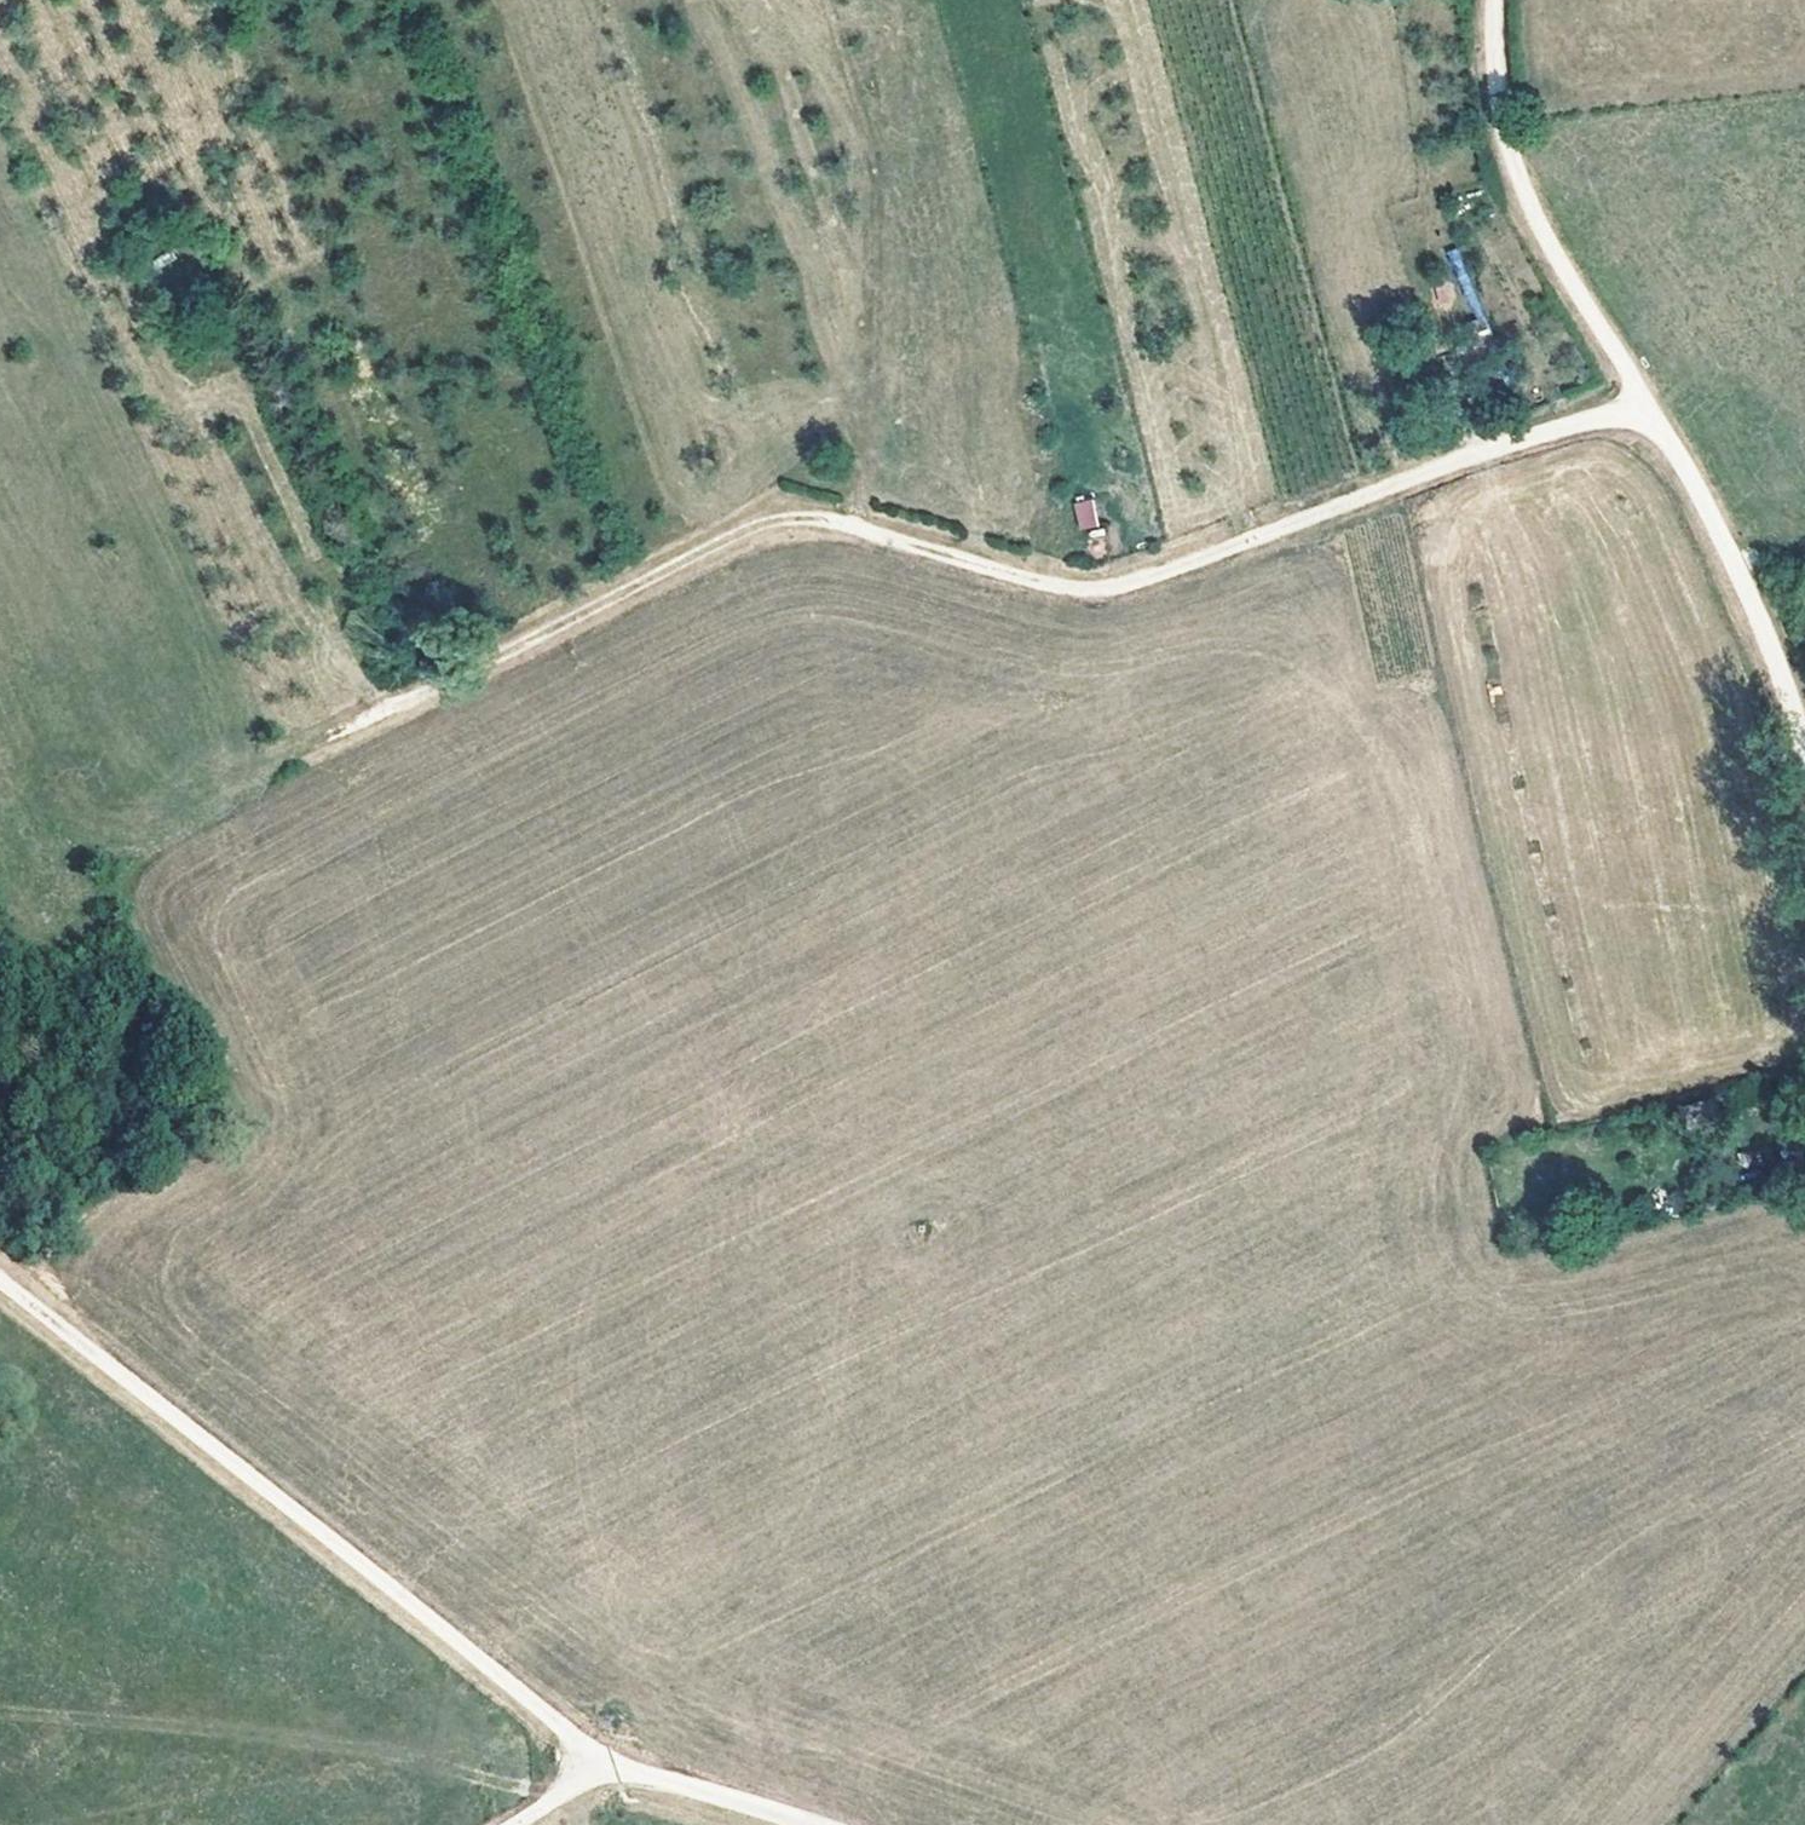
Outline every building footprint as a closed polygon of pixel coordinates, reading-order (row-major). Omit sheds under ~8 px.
[(1078,530),(1098,527),(1093,499),(1073,502),(1078,530)]
